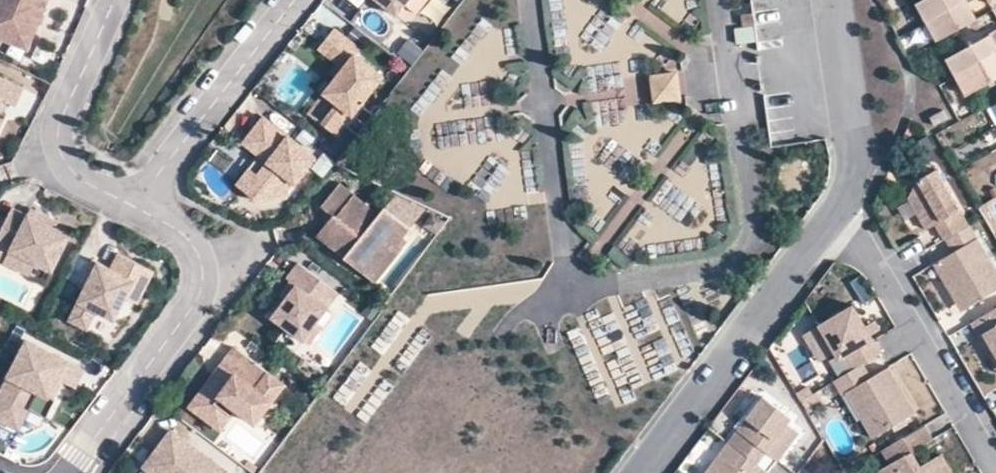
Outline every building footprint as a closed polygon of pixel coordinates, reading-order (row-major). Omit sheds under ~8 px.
[(50,0),(0,0),(0,44),(28,55),(34,39),(29,36),(31,31),(36,33),(50,0)] [(396,19),(411,0),(372,0),(396,19)] [(564,0),(548,0),(550,47),(566,46),(564,0)] [(911,1),(921,19),(957,0),(913,0),(911,1)] [(932,38),(971,17),(969,11),(962,0),(957,0),(921,19),(932,38)] [(969,11),(986,2),(985,0),(962,0),(969,11)] [(605,42),(622,21),(604,7),(587,28),(605,42)] [(941,55),(951,72),(995,48),(995,25),(941,55)] [(735,28),(737,44),(758,41),(756,26),(735,28)] [(384,79),(356,58),(361,52),(335,32),(319,52),(344,72),(325,97),(338,107),(323,127),(338,138),(384,79)] [(408,40),(399,55),(414,64),(424,50),(408,40)] [(951,72),(961,90),(995,71),(995,48),(951,72)] [(610,87),(607,67),(585,70),(588,90),(610,87)] [(423,113),(453,79),(444,71),(414,106),(423,113)] [(680,97),(677,73),(652,77),(655,100),(680,97)] [(0,82),(0,109),(2,105),(15,111),(24,93),(0,82)] [(925,119),(929,126),(942,118),(938,111),(925,119)] [(318,162),(264,120),(244,147),(269,166),(275,171),(265,184),(260,179),(257,178),(244,194),(263,208),(285,201),(296,187),(298,188),(318,162)] [(585,142),(568,142),(570,200),(587,199),(585,142)] [(491,155),(467,186),(487,201),(511,171),(491,155)] [(275,171),(269,166),(260,179),(265,184),(275,171)] [(257,178),(251,173),(239,190),(244,194),(257,178)] [(908,201),(901,203),(919,234),(931,227),(940,245),(963,230),(929,173),(908,186),(912,192),(908,201)] [(690,221),(702,200),(664,179),(652,200),(690,221)] [(342,186),(324,210),(339,221),(334,228),(331,226),(321,239),(381,284),(407,249),(402,245),(414,229),(388,209),(382,216),(342,186)] [(912,192),(908,186),(901,203),(908,201),(912,192)] [(47,227),(50,222),(32,213),(29,220),(14,213),(0,241),(0,250),(12,256),(6,267),(23,276),(29,265),(38,269),(55,277),(73,240),(57,232),(47,227)] [(60,227),(50,222),(47,227),(57,232),(58,231),(60,227)] [(946,257),(949,262),(943,266),(937,263),(927,269),(952,310),(961,312),(995,290),(995,286),(963,230),(940,245),(946,257)] [(937,263),(943,266),(949,262),(946,257),(937,263)] [(157,277),(120,259),(113,274),(94,265),(86,282),(91,285),(87,294),(71,326),(90,336),(99,317),(118,326),(129,303),(141,309),(157,277)] [(38,269),(29,265),(23,276),(32,280),(38,269)] [(341,296),(301,266),(289,281),(299,288),(275,320),(306,343),(341,296)] [(91,285),(86,282),(81,291),(87,294),(91,285)] [(832,360),(839,356),(847,370),(857,364),(876,353),(848,305),(813,326),(832,360)] [(988,351),(995,365),(995,309),(967,327),(983,354),(988,351)] [(0,407),(0,410),(28,423),(33,414),(50,422),(59,404),(57,403),(52,401),(61,383),(65,385),(78,391),(87,373),(30,345),(0,407)] [(287,387),(237,351),(224,368),(238,378),(228,391),(215,381),(192,411),(207,422),(223,400),(239,412),(258,427),(287,387)] [(983,354),(995,377),(995,365),(988,351),(983,354)] [(856,420),(866,437),(911,412),(887,371),(878,376),(869,382),(866,377),(857,364),(847,370),(827,382),(837,396),(841,394),(856,420)] [(238,378),(224,368),(215,381),(228,391),(238,378)] [(866,377),(869,382),(878,376),(875,371),(866,377)] [(52,401),(57,403),(65,385),(61,383),(52,401)] [(791,394),(795,401),(806,394),(802,387),(791,394)] [(787,417),(759,396),(723,443),(747,461),(757,449),(762,452),(774,461),(794,432),(783,423),(787,417)] [(239,412),(223,400),(207,422),(223,434),(239,412)] [(0,410),(0,424),(23,434),(28,423),(0,410)] [(874,470),(875,472),(919,472),(915,466),(907,453),(928,440),(919,424),(877,449),(886,463),(874,470)] [(175,435),(164,449),(168,452),(153,472),(226,472),(175,435)] [(753,465),(747,461),(723,443),(702,472),(763,472),(753,465)] [(762,452),(757,449),(747,461),(753,465),(762,452)] [(936,454),(923,462),(927,469),(921,472),(948,472),(936,454)] [(915,466),(919,472),(921,472),(927,469),(923,462),(915,466)]
